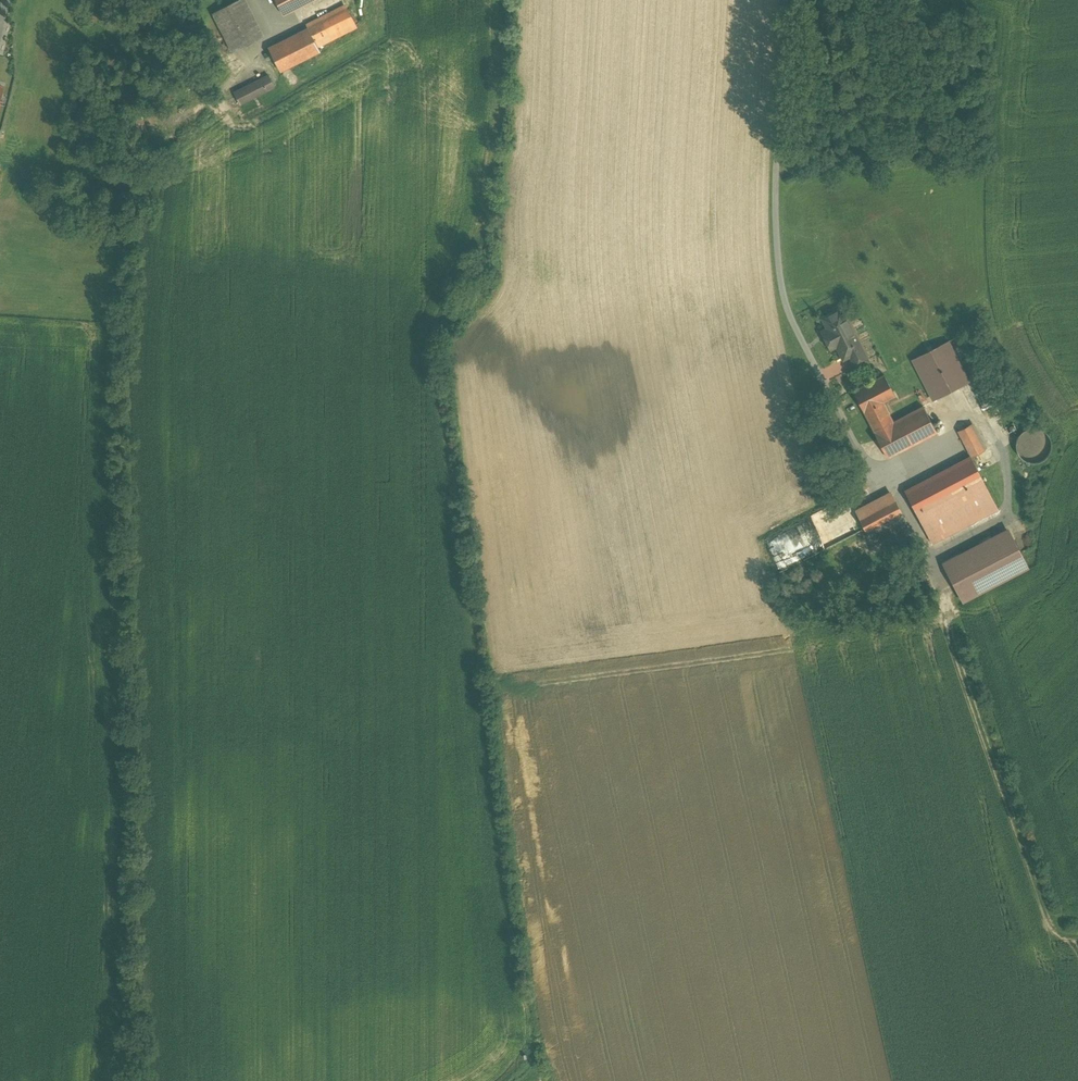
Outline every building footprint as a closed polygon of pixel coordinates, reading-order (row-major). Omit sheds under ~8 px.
[(250,0),(220,0),(212,4),(233,45),(264,29),(250,0)] [(318,41),(362,20),(352,0),(340,0),(306,17),(309,21),(268,41),(281,66),(321,47),(318,41)] [(276,78),(270,65),(234,82),(241,96),(276,78)] [(841,315),(816,327),(822,340),(814,343),(822,359),(830,356),(837,372),(846,368),(850,377),(866,369),(841,315)] [(919,364),(898,374),(913,405),(934,394),(919,364)] [(892,453),(890,451),(920,436),(907,410),(878,425),(860,385),(838,395),(870,463),(892,453)] [(969,457),(984,450),(971,423),(956,430),(969,457)] [(953,437),(941,442),(949,458),(961,452),(953,437)] [(1032,439),(1024,441),(1019,444),(1016,450),(1015,458),(1017,463),(1020,468),(1026,471),(1035,472),(1043,467),(1046,462),(1048,455),(1046,448),(1041,443),(1032,439)] [(984,514),(956,460),(890,494),(917,548),(984,514)] [(854,493),(867,487),(859,472),(847,478),(854,493)] [(885,523),(871,494),(837,510),(852,539),(885,523)] [(1008,528),(939,561),(958,602),(1027,570),(1008,528)]
